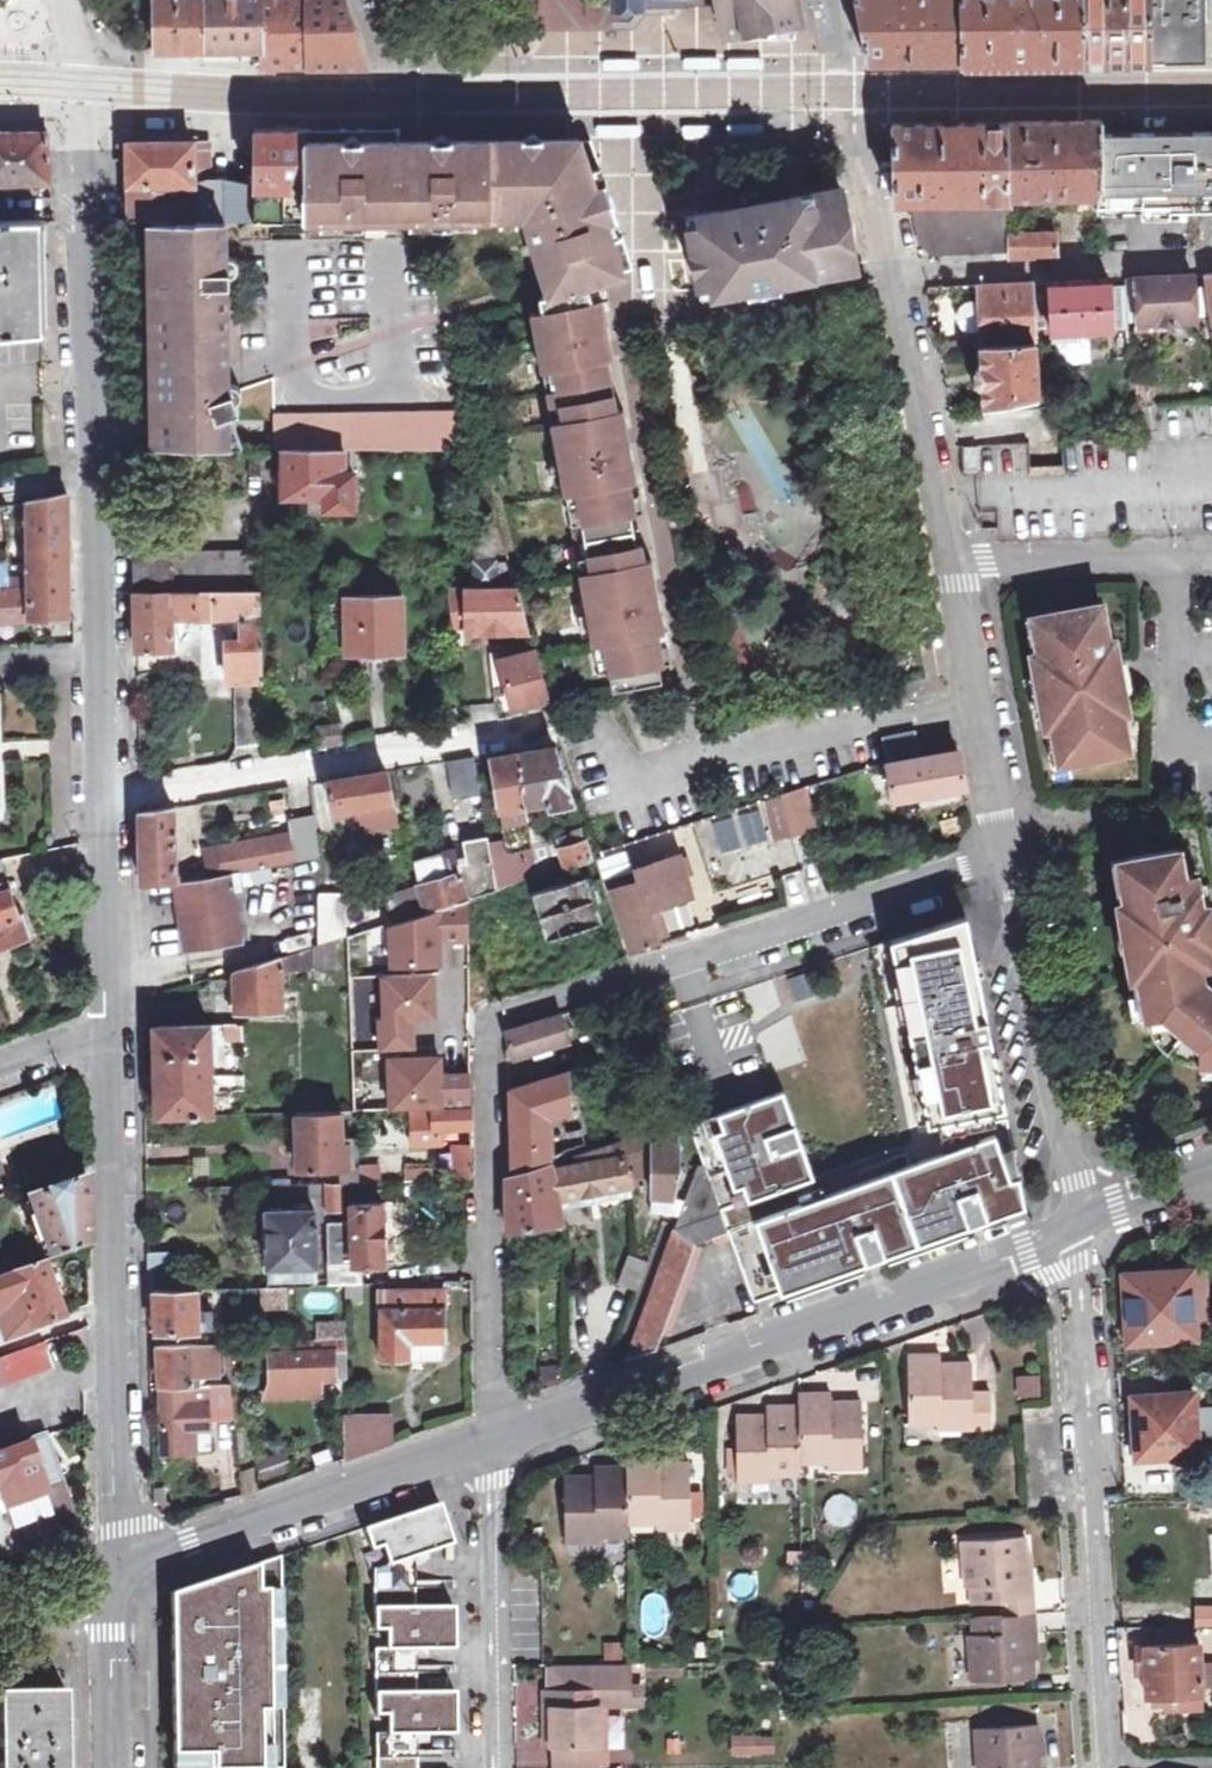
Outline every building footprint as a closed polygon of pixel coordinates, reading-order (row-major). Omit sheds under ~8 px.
[(5,5),(11,0),(0,0),(0,9),(5,5)] [(156,47),(264,47),(263,0),(156,0),(156,47)] [(264,47),(264,70),(369,68),(349,16),(345,0),(263,0),(264,47)] [(793,20),(801,19),(798,0),(720,0),(721,4),(727,38),(796,37),(793,20)] [(966,61),(965,0),(855,0),(865,52),(867,62),(966,61)] [(1083,0),(965,0),(966,61),(1084,59),(1083,0)] [(1146,0),(1083,0),(1084,59),(1165,58),(1159,5),(1146,5),(1146,0)] [(1146,5),(1159,5),(1165,58),(1205,57),(1205,0),(1196,0),(1146,0),(1146,5)] [(729,66),(758,66),(758,56),(729,56),(729,61),(729,66)] [(689,68),(719,68),(719,58),(688,58),(689,68)] [(609,63),(609,70),(636,70),(636,59),(609,59),(609,63)] [(1100,134),(1100,120),(894,125),(894,136),(894,199),(910,199),(1009,198),(1009,196),(1097,195),(1097,212),(1211,210),(1211,132),(1174,132),(1100,134)] [(729,124),(729,135),(759,135),(759,130),(759,125),(729,124)] [(685,126),(685,136),(710,135),(710,125),(685,126)] [(603,126),(603,136),(634,136),(634,132),(634,126),(603,126)] [(390,142),(341,141),(329,136),(330,128),(301,128),(254,129),(254,186),(213,187),(210,141),(129,142),(129,149),(130,218),(191,220),(191,223),(158,222),(158,253),(154,253),(154,281),(154,291),(158,292),(158,361),(173,408),(176,420),(228,420),(226,414),(237,411),(235,403),(238,401),(239,400),(240,397),(241,394),(241,389),(237,382),(227,366),(227,327),(209,297),(209,290),(220,290),(219,284),(231,284),(230,265),(225,264),(226,222),(255,223),(301,224),(301,217),(342,217),(342,225),(360,225),(359,217),(390,216),(429,217),(430,226),(451,225),(450,216),(535,216),(534,225),(531,225),(530,237),(533,246),(539,244),(545,259),(538,262),(544,281),(547,294),(539,296),(551,365),(541,368),(551,421),(554,420),(562,455),(566,455),(572,490),(563,493),(578,573),(581,573),(587,608),(594,607),(599,642),(590,644),(596,678),(605,677),(608,690),(657,682),(655,664),(666,662),(658,613),(648,560),(642,560),(633,514),(640,512),(631,461),(622,409),(613,410),(604,358),(602,343),(609,341),(606,321),(602,301),(606,299),(602,277),(620,271),(616,259),(615,255),(604,221),(613,218),(599,178),(591,180),(579,140),(566,140),(450,142),(442,142),(417,142),(409,142),(390,142)] [(0,132),(0,182),(52,181),(48,132),(0,132)] [(591,180),(599,178),(590,147),(588,140),(579,140),(591,180)] [(701,296),(844,269),(856,267),(841,188),(686,218),(701,296)] [(918,240),(931,254),(1010,250),(1010,256),(1057,255),(1056,233),(1009,233),(1009,209),(913,211),(918,240)] [(625,256),(613,218),(604,221),(615,255),(616,259),(620,271),(629,268),(625,256)] [(42,332),(39,222),(0,223),(0,334),(37,333),(42,332)] [(539,244),(533,246),(538,262),(545,259),(539,244)] [(1140,321),(1194,318),(1194,274),(1139,277),(1140,321)] [(1086,331),(1112,329),(1110,286),(1110,279),(1050,282),(978,285),(978,301),(970,302),(972,326),(981,325),(984,370),(981,371),(979,372),(978,374),(978,375),(978,377),(978,380),(980,382),(982,383),(984,383),(986,406),(1037,397),(1033,312),(1051,311),(1052,340),(1087,339),(1086,331)] [(1110,286),(1112,329),(1128,328),(1125,285),(1110,286)] [(602,343),(604,358),(612,357),(609,341),(602,343)] [(280,447),(353,448),(453,449),(453,407),(274,412),(274,448),(280,447)] [(1063,473),(1084,471),(1081,441),(1061,442),(1063,473)] [(968,471),(982,470),(980,445),(966,446),(968,471)] [(352,510),(353,448),(280,447),(280,498),(299,498),(299,516),(322,516),(322,510),(352,510)] [(68,617),(68,583),(68,493),(25,501),(25,519),(20,520),(21,577),(8,578),(7,563),(0,563),(0,619),(68,617)] [(511,584),(503,560),(496,560),(494,524),(471,524),(473,584),(511,584)] [(134,553),(135,590),(260,588),(283,588),(283,553),(134,553)] [(515,585),(445,586),(451,624),(462,623),(462,628),(527,627),(515,585)] [(262,742),(260,588),(135,590),(137,651),(171,650),(171,620),(242,619),(242,639),(228,639),(227,670),(220,670),(220,667),(188,667),(188,690),(227,691),(227,682),(237,683),(237,746),(262,742)] [(322,652),(406,650),(405,595),(321,597),(322,652)] [(1131,750),(1125,714),(1131,713),(1123,666),(1119,643),(1112,644),(1106,607),(1041,618),(1043,631),(1037,632),(1041,656),(1035,657),(1047,728),(1054,727),(1058,750),(1064,749),(1067,761),(1131,750)] [(531,653),(494,664),(507,711),(545,700),(531,653)] [(341,742),(340,724),(316,727),(316,746),(341,742)] [(911,731),(878,738),(883,759),(915,749),(911,731)] [(384,895),(392,922),(551,873),(547,847),(533,849),(526,806),(547,803),(548,809),(571,803),(554,749),(491,759),(501,811),(507,810),(512,839),(489,844),(488,839),(466,844),(470,862),(447,868),(448,871),(421,876),(423,886),(384,895)] [(963,786),(956,749),(887,760),(893,797),(963,786)] [(453,796),(480,792),(474,757),(446,761),(453,796)] [(332,810),(391,801),(386,770),(327,779),(332,810)] [(16,838),(14,773),(0,773),(0,839),(16,838)] [(793,789),(760,799),(770,835),(804,825),(793,789)] [(142,883),(175,881),(174,807),(157,809),(141,811),(142,883)] [(766,842),(763,812),(712,817),(715,846),(766,842)] [(207,862),(209,876),(229,873),(240,872),(315,861),(313,813),(286,818),(287,834),(220,847),(222,860),(207,862)] [(565,871),(595,859),(586,836),(556,848),(565,871)] [(772,843),(720,850),(724,880),(776,873),(772,843)] [(220,847),(205,850),(207,862),(222,860),(220,847)] [(1211,979),(1211,978),(1209,970),(1211,970),(1211,904),(1209,888),(1200,889),(1197,875),(1187,876),(1182,850),(1131,858),(1133,874),(1124,877),(1128,901),(1121,902),(1125,923),(1133,927),(1137,951),(1131,957),(1135,979),(1143,977),(1156,1022),(1211,979)] [(659,943),(656,933),(663,931),(655,903),(684,894),(672,856),(634,868),(638,882),(610,891),(630,952),(659,943)] [(26,936),(10,887),(4,858),(0,859),(0,945),(26,936)] [(209,876),(175,881),(186,948),(239,939),(229,873),(209,876)] [(546,937),(601,919),(587,876),(531,893),(546,937)] [(318,944),(347,935),(346,892),(318,893),(318,944)] [(392,922),(390,922),(391,963),(439,962),(438,938),(468,937),(468,898),(392,922)] [(786,1094),(686,1119),(703,1165),(725,1228),(751,1222),(782,1293),(1025,1204),(1013,1144),(997,1070),(981,992),(965,915),(897,942),(941,1155),(824,1197),(786,1094)] [(235,970),(235,1011),(281,1011),(280,956),(235,970)] [(813,972),(789,978),(794,998),(818,992),(813,972)] [(431,973),(382,975),(384,1018),(378,1018),(380,1049),(412,1048),(410,1018),(433,1017),(431,973)] [(1156,1022),(1170,1018),(1207,1053),(1206,1077),(1211,1078),(1211,979),(1156,1022)] [(567,1041),(559,1014),(504,1031),(505,1040),(511,1058),(567,1041)] [(145,1116),(211,1115),(209,1025),(143,1026),(144,1072),(145,1116)] [(431,1056),(390,1056),(391,1109),(415,1108),(432,1107),(471,1106),(470,1073),(432,1074),(431,1056)] [(564,1221),(561,1199),(626,1189),(623,1163),(651,1160),(648,1195),(676,1198),(682,1162),(680,1120),(580,1151),(581,1161),(556,1165),(555,1159),(551,1120),(575,1113),(569,1069),(511,1088),(514,1172),(507,1174),(507,1230),(564,1221)] [(415,1108),(416,1140),(442,1139),(442,1127),(471,1127),(471,1106),(432,1107),(415,1108)] [(295,1112),(297,1169),(350,1167),(349,1141),(343,1141),(342,1110),(295,1112)] [(452,1179),(462,1179),(471,1178),(471,1146),(452,1147),(452,1179)] [(626,1361),(645,1354),(687,1240),(725,1228),(703,1165),(699,1165),(626,1361)] [(9,1190),(0,1168),(0,1193),(9,1190)] [(48,1257),(87,1242),(86,1201),(85,1176),(27,1197),(48,1257)] [(326,1184),(326,1208),(343,1207),(344,1183),(326,1184)] [(327,1283),(360,1283),(360,1262),(394,1262),(394,1203),(351,1203),(351,1220),(326,1221),(327,1283)] [(266,1211),(268,1266),(315,1264),(313,1210),(266,1211)] [(148,1255),(149,1289),(185,1288),(184,1254),(148,1255)] [(649,1261),(627,1254),(617,1284),(637,1290),(649,1261)] [(0,1274),(0,1313),(9,1338),(61,1320),(41,1259),(0,1274)] [(1187,1334),(1184,1272),(1122,1275),(1125,1337),(1187,1334)] [(220,1308),(237,1308),(237,1315),(311,1314),(310,1285),(220,1286),(220,1308)] [(185,1288),(149,1289),(149,1324),(150,1330),(197,1329),(198,1287),(185,1288)] [(410,1358),(410,1353),(444,1353),(444,1292),(381,1292),(381,1358),(410,1358)] [(271,1378),(318,1377),(347,1377),(347,1340),(283,1341),(283,1345),(277,1345),(278,1351),(270,1352),(271,1378)] [(0,1356),(0,1381),(50,1363),(42,1341),(0,1356)] [(193,1429),(212,1428),(212,1418),(233,1417),(228,1386),(192,1386),(193,1372),(221,1371),(220,1343),(160,1344),(160,1452),(193,1452),(193,1429)] [(936,1423),(936,1429),(989,1429),(988,1394),(969,1395),(968,1366),(947,1366),(946,1371),(937,1371),(937,1355),(906,1355),(907,1423),(936,1423)] [(1015,1375),(1016,1397),(1043,1396),(1042,1373),(1015,1375)] [(318,1377),(271,1378),(271,1393),(318,1392),(318,1377)] [(798,1389),(798,1403),(799,1416),(799,1459),(829,1458),(829,1465),(865,1465),(864,1400),(841,1400),(840,1405),(833,1406),(833,1389),(798,1389)] [(1193,1451),(1190,1396),(1133,1399),(1136,1454),(1193,1451)] [(799,1416),(798,1403),(768,1404),(769,1418),(759,1419),(759,1413),(732,1414),(734,1479),(771,1479),(771,1473),(800,1472),(799,1459),(799,1416)] [(346,1458),(391,1443),(391,1416),(346,1416),(346,1458)] [(193,1429),(193,1452),(212,1452),(212,1428),(193,1429)] [(58,1533),(53,1516),(70,1510),(43,1435),(0,1450),(0,1553),(58,1533)] [(296,1476),(287,1451),(258,1461),(267,1486),(296,1476)] [(625,1454),(625,1466),(626,1523),(653,1522),(653,1529),(687,1528),(686,1463),(664,1462),(664,1467),(657,1467),(656,1453),(625,1454)] [(626,1523),(625,1466),(593,1467),(593,1480),(584,1481),(584,1476),(562,1476),(562,1541),(598,1541),(598,1534),(626,1533),(626,1523)] [(366,1531),(372,1551),(375,1608),(416,1608),(414,1558),(455,1545),(441,1506),(366,1531)] [(1020,1582),(1018,1555),(1017,1537),(956,1542),(959,1587),(966,1587),(967,1605),(998,1603),(1031,1601),(1029,1582),(1020,1582)] [(1027,1555),(1018,1555),(1020,1582),(1029,1582),(1027,1555)] [(216,1576),(170,1592),(172,1670),(174,1767),(270,1767),(283,1767),(279,1574),(216,1576)] [(998,1617),(1032,1614),(1031,1601),(998,1603),(998,1617)] [(455,1607),(416,1608),(375,1608),(375,1632),(386,1632),(386,1651),(418,1651),(455,1651),(455,1607)] [(1195,1626),(1211,1626),(1211,1609),(1194,1609),(1195,1626)] [(1027,1677),(1026,1660),(1024,1633),(1033,1633),(1032,1614),(998,1617),(968,1619),(969,1636),(963,1636),(967,1681),(1027,1677)] [(1035,1660),(1033,1633),(1024,1633),(1026,1660),(1035,1660)] [(1146,1696),(1193,1694),(1191,1642),(1144,1645),(1146,1696)] [(418,1651),(386,1651),(376,1651),(377,1717),(388,1717),(388,1733),(417,1733),(454,1733),(454,1692),(418,1692),(418,1651)] [(547,1710),(547,1729),(547,1752),(597,1752),(597,1709),(624,1708),(624,1689),(624,1667),(547,1667),(547,1694),(539,1694),(539,1711),(547,1710)] [(419,1688),(452,1688),(452,1670),(419,1670),(419,1688)] [(624,1689),(624,1708),(636,1708),(636,1689),(624,1689)] [(64,1690),(0,1691),(0,1767),(65,1767),(64,1690)] [(622,1747),(622,1713),(609,1713),(610,1747),(622,1747)] [(1033,1743),(1032,1728),(972,1732),(973,1767),(1035,1767),(1033,1743)] [(388,1733),(376,1733),(377,1767),(417,1767),(417,1733),(388,1733)] [(774,1756),(774,1735),(731,1734),(731,1756),(774,1756)] [(1033,1743),(1035,1767),(1042,1767),(1041,1744),(1033,1743)] [(516,1767),(543,1767),(543,1748),(516,1748),(516,1767)]
